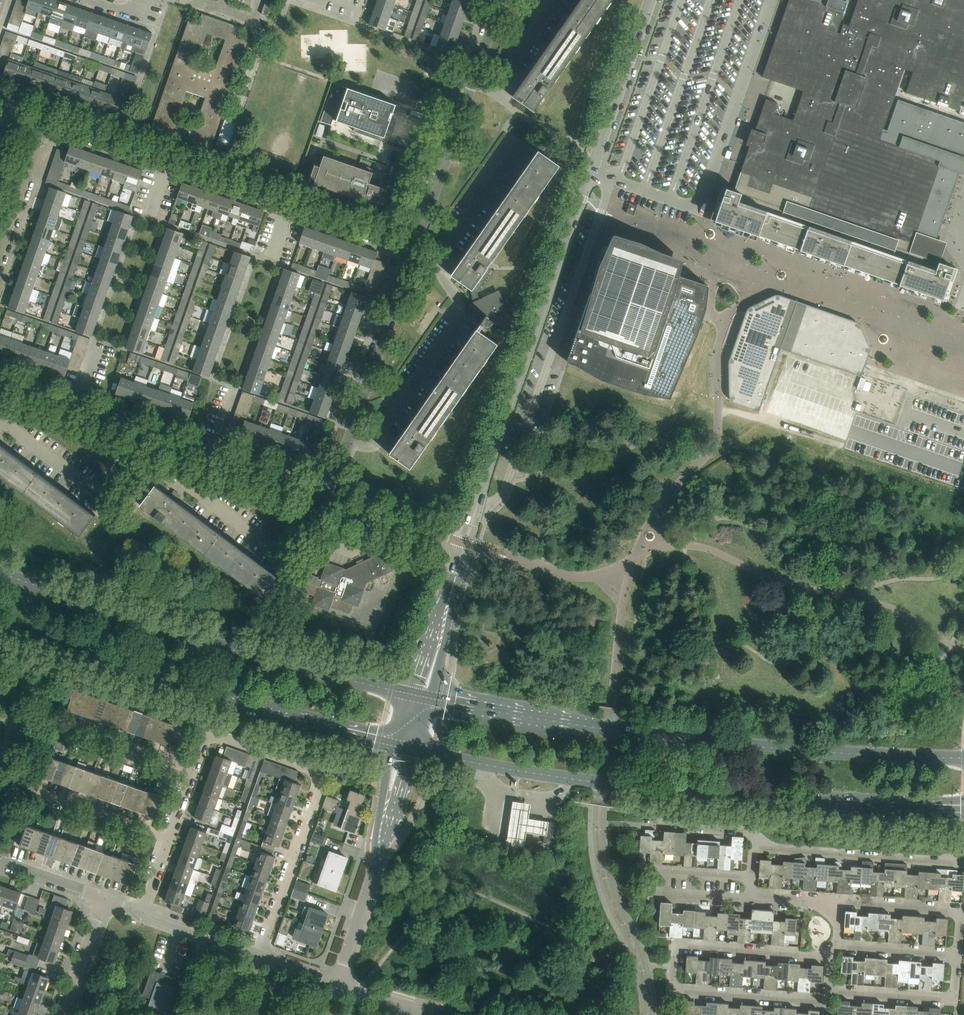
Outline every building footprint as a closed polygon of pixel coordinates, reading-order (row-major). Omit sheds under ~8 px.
[(15,6),(26,10),(27,8),(28,4),(17,0),(15,6)] [(39,12),(44,0),(30,0),(28,4),(27,8),(26,10),(25,13),(38,18),(39,12)] [(39,12),(38,18),(42,19),(44,14),(51,16),(57,1),(54,0),(44,0),(39,12)] [(261,14),(269,17),(269,16),(275,0),(266,0),(261,14)] [(378,0),(374,12),(389,18),(394,6),(378,0)] [(449,12),(465,17),(469,6),(453,0),(449,12)] [(513,97),(513,96),(513,97),(533,111),(534,111),(612,0),(581,0),(531,71),(513,97)] [(741,172),(751,175),(747,186),(912,243),(916,233),(935,239),(935,240),(936,240),(948,206),(960,172),(962,173),(963,166),(963,122),(898,99),(887,130),(884,129),(912,49),(920,52),(919,56),(916,55),(913,64),(916,65),(906,92),(954,109),(958,111),(962,100),(963,101),(963,0),(858,0),(849,26),(844,24),(833,54),(830,53),(847,2),(842,0),(789,0),(767,63),(762,77),(774,81),(775,81),(803,91),(793,120),(774,114),(778,103),(768,100),(766,99),(755,131),(753,130),(751,134),(748,145),(750,145),(741,172)] [(69,5),(57,1),(51,16),(49,23),(55,25),(57,18),(64,21),(69,5)] [(416,1),(412,12),(418,14),(422,2),(416,1)] [(421,15),(426,17),(430,5),(425,3),(421,15)] [(73,31),(75,25),(81,9),(69,5),(64,21),(62,27),(73,31)] [(15,6),(13,11),(24,15),(25,13),(26,10),(15,6)] [(92,13),(81,9),(75,25),(87,29),(92,13)] [(13,11),(11,17),(22,21),(24,15),(13,11)] [(369,23),(368,24),(369,24),(385,30),(392,32),(396,20),(389,18),(374,12),(370,24),(369,23)] [(414,26),(418,14),(412,12),(408,24),(414,26)] [(461,29),(465,17),(449,12),(445,24),(461,29)] [(96,41),(99,33),(105,18),(92,13),(87,29),(84,37),(96,41)] [(218,19),(217,19),(202,15),(203,14),(202,14),(198,24),(189,21),(188,20),(188,21),(189,21),(152,127),(151,127),(166,133),(211,148),(211,147),(247,42),(248,42),(248,41),(238,38),(242,27),(241,27),(241,28),(227,23),(226,22),(224,28),(216,25),(218,19)] [(422,29),(426,17),(421,15),(416,27),(422,29)] [(11,17),(9,23),(20,27),(22,21),(11,17)] [(116,22),(105,18),(99,33),(111,37),(116,22)] [(20,27),(19,32),(31,37),(33,31),(27,29),(29,23),(22,21),(20,27)] [(111,37),(109,43),(115,45),(117,39),(123,41),(128,26),(116,22),(111,37)] [(18,33),(19,32),(20,27),(9,23),(7,29),(18,33)] [(408,24),(404,36),(409,38),(414,26),(408,24)] [(445,24),(441,36),(456,41),(461,29),(445,24)] [(140,30),(128,26),(123,41),(121,47),(125,49),(126,51),(130,52),(132,51),(134,45),(140,30)] [(416,27),(412,39),(418,41),(422,29),(416,27)] [(140,30),(134,45),(132,51),(133,51),(144,55),(146,49),(147,50),(152,34),(152,33),(152,34),(140,30)] [(15,41),(16,41),(17,35),(6,31),(4,37),(15,41)] [(33,31),(31,37),(43,41),(45,35),(33,31)] [(16,41),(28,45),(30,39),(17,35),(16,41)] [(43,41),(55,45),(57,39),(45,35),(43,41)] [(436,47),(436,48),(452,53),(453,53),(452,53),(456,41),(441,36),(436,47)] [(4,37),(2,42),(14,46),(15,41),(4,37)] [(28,45),(40,49),(42,44),(30,39),(28,45)] [(57,39),(55,45),(67,49),(69,43),(57,39)] [(0,48),(0,49),(11,53),(14,46),(2,42),(0,48)] [(67,49),(79,53),(81,47),(69,43),(67,49)] [(42,44),(40,49),(52,53),(54,48),(42,44)] [(81,47),(79,53),(91,57),(93,52),(81,47)] [(52,53),(64,57),(66,52),(54,48),(52,53)] [(11,53),(0,49),(0,55),(9,59),(11,53)] [(66,52),(64,57),(76,61),(78,56),(66,52)] [(91,57),(102,61),(104,56),(93,52),(91,57)] [(11,78),(16,79),(21,63),(23,58),(11,53),(9,59),(7,64),(5,69),(3,75),(4,75),(3,76),(4,76),(3,78),(10,81),(11,78)] [(7,64),(9,59),(0,55),(0,61),(7,64)] [(90,60),(78,56),(76,61),(88,66),(90,60)] [(104,56),(102,61),(114,66),(116,60),(104,56)] [(101,64),(90,60),(88,66),(99,70),(101,64)] [(114,66),(126,70),(128,64),(116,60),(114,66)] [(126,70),(138,74),(142,64),(142,63),(134,61),(133,65),(128,64),(126,70)] [(39,91),(46,72),(48,66),(35,62),(33,68),(28,83),(40,88),(39,91)] [(33,68),(21,63),(16,79),(28,83),(33,68)] [(99,70),(111,74),(113,68),(101,64),(99,70)] [(52,92),(57,76),(59,70),(48,66),(46,72),(39,91),(46,93),(47,90),(52,92)] [(113,68),(111,74),(123,78),(125,72),(113,68)] [(64,96),(69,80),(71,74),(59,70),(57,76),(52,92),(64,96)] [(137,77),(125,72),(123,78),(135,82),(137,77)] [(75,100),(81,84),(83,79),(71,74),(69,80),(64,96),(75,100)] [(87,104),(93,88),(94,85),(95,83),(83,79),(81,84),(75,100),(87,104)] [(400,86),(410,89),(413,82),(403,79),(400,86)] [(384,138),(387,130),(388,130),(388,129),(388,128),(396,105),(334,83),(320,121),(331,125),(333,120),(355,127),(353,131),(382,141),(383,137),(384,138)] [(94,85),(93,88),(87,104),(99,108),(105,93),(106,89),(94,85)] [(117,97),(105,93),(99,108),(111,112),(117,97)] [(123,117),(129,101),(117,97),(111,112),(123,116),(122,118),(123,118),(123,117)] [(238,124),(225,119),(216,145),(229,149),(238,124)] [(0,131),(0,154),(4,156),(5,151),(6,151),(11,135),(11,134),(10,135),(0,131)] [(68,153),(66,159),(65,162),(74,165),(78,166),(83,151),(71,146),(72,145),(71,145),(71,146),(68,153)] [(55,155),(66,159),(68,153),(57,149),(55,155)] [(389,453),(392,455),(410,468),(497,344),(484,335),(488,329),(493,322),(513,326),(498,293),(481,300),(477,293),(492,269),(488,267),(491,261),(559,165),(541,152),(538,151),(538,150),(450,275),(471,289),(471,290),(473,304),(470,305),(472,319),(482,321),(476,330),(476,329),(389,453)] [(89,170),(91,165),(95,155),(83,151),(78,166),(89,170)] [(380,212),(384,213),(389,215),(391,215),(393,210),(395,211),(398,203),(401,195),(404,196),(408,185),(405,184),(412,165),(412,163),(410,162),(411,157),(400,153),(399,158),(397,157),(396,160),(396,162),(395,165),(394,166),(392,165),(389,174),(384,173),(380,183),(379,187),(369,183),(373,173),(324,155),(320,167),(315,165),(315,164),(309,182),(381,207),(381,206),(382,207),(380,212)] [(65,162),(66,159),(55,155),(53,161),(64,164),(65,162)] [(107,159),(95,155),(91,165),(89,170),(101,174),(107,159)] [(113,179),(118,165),(119,163),(107,159),(101,174),(113,179)] [(62,170),(64,165),(64,164),(53,161),(51,166),(62,170)] [(113,179),(125,183),(131,167),(119,163),(118,165),(113,179)] [(51,166),(49,172),(60,175),(62,170),(51,166)] [(142,171),(131,167),(125,183),(137,187),(143,171),(143,170),(142,171)] [(58,181),(60,175),(49,172),(47,177),(58,181)] [(721,202),(715,221),(758,236),(787,245),(787,246),(790,248),(795,249),(795,248),(800,250),(799,250),(843,266),(844,265),(899,284),(899,285),(943,300),(949,281),(953,283),(958,269),(930,259),(930,258),(929,258),(929,259),(909,252),(912,243),(747,186),(751,175),(741,172),(734,191),(722,187),(717,201),(721,202)] [(45,183),(57,187),(58,181),(47,177),(45,183)] [(57,187),(69,191),(71,186),(58,181),(57,187)] [(187,201),(192,187),(182,183),(175,204),(180,206),(182,199),(187,201)] [(69,191),(81,195),(83,190),(71,186),(69,191)] [(50,188),(46,200),(62,205),(67,193),(50,187),(50,188),(49,187),(49,188),(50,188)] [(195,211),(197,207),(203,190),(192,187),(187,201),(193,203),(191,209),(195,211)] [(95,194),(83,190),(81,195),(93,199),(95,194)] [(208,208),(213,194),(203,190),(197,207),(195,211),(200,212),(202,206),(208,208)] [(93,199),(105,204),(106,198),(95,194),(93,199)] [(216,218),(217,214),(223,197),(213,194),(208,208),(213,210),(211,216),(216,218)] [(228,216),(233,201),(223,197),(217,214),(216,218),(220,219),(222,213),(228,216)] [(118,202),(106,198),(105,204),(116,208),(118,202)] [(85,199),(80,212),(86,214),(90,201),(85,199)] [(58,217),(62,205),(46,200),(42,212),(58,217)] [(236,225),(237,221),(243,204),(233,201),(228,216),(234,218),(232,224),(236,225)] [(89,215),(95,217),(99,204),(93,202),(89,215)] [(116,208),(129,212),(130,207),(118,202),(116,208)] [(633,215),(634,216),(635,216),(638,206),(637,205),(637,206),(630,204),(631,203),(630,203),(626,213),(627,213),(627,212),(634,215),(633,215)] [(249,223),(254,208),(243,204),(237,221),(236,225),(247,229),(249,223)] [(254,225),(252,231),(257,232),(264,212),(254,208),(249,223),(254,225)] [(117,210),(117,211),(113,223),(129,229),(133,216),(117,210)] [(42,212),(38,224),(54,229),(59,231),(63,219),(58,217),(42,212)] [(80,212),(76,224),(82,226),(86,214),(80,212)] [(95,217),(89,215),(85,227),(91,229),(95,217)] [(189,230),(190,226),(191,224),(181,220),(179,226),(189,230)] [(129,229),(113,223),(109,235),(125,241),(129,229)] [(50,241),(54,229),(38,224),(34,236),(50,241)] [(76,224),(72,236),(78,238),(82,226),(76,224)] [(202,224),(199,233),(209,237),(211,233),(211,231),(213,227),(202,224)] [(300,243),(312,247),(317,232),(305,228),(306,226),(305,227),(299,243),(300,243),(300,244),(300,243)] [(91,229),(85,227),(81,239),(86,241),(91,229)] [(163,240),(180,246),(185,234),(168,228),(163,240)] [(211,231),(211,233),(209,237),(220,241),(221,237),(222,234),(211,231)] [(329,236),(317,232),(312,247),(324,252),(329,236)] [(125,241),(109,235),(104,247),(121,252),(125,241)] [(591,290),(573,343),(566,362),(575,365),(584,370),(601,379),(643,394),(669,398),(670,398),(697,334),(706,309),(708,286),(679,276),(682,260),(661,253),(642,243),(615,235),(614,235),(613,236),(608,247),(606,247),(605,247),(604,247),(604,248),(603,248),(603,249),(600,257),(591,290)] [(34,236),(30,247),(46,253),(50,241),(34,236)] [(72,236),(68,247),(74,249),(78,238),(72,236)] [(341,240),(329,236),(324,252),(336,256),(341,240)] [(86,241),(81,239),(77,250),(82,252),(86,241)] [(159,252),(176,258),(180,246),(163,240),(159,252)] [(208,242),(202,240),(198,252),(203,254),(208,242)] [(353,244),(341,240),(336,256),(347,260),(353,244)] [(253,252),(255,246),(242,241),(241,244),(240,248),(253,252)] [(210,243),(206,255),(212,257),(216,245),(210,243)] [(365,248),(353,244),(347,260),(359,264),(365,248)] [(42,265),(46,253),(30,247),(26,259),(42,265)] [(68,247),(64,259),(70,261),(74,249),(68,247)] [(121,252),(104,247),(100,259),(117,264),(121,252)] [(377,252),(365,248),(359,264),(372,268),(373,264),(375,259),(377,252),(377,251),(377,252)] [(82,252),(77,250),(72,262),(78,264),(82,252)] [(250,257),(235,251),(230,264),(246,269),(250,257)] [(155,264),(172,270),(176,258),(159,252),(155,264)] [(194,264),(199,266),(203,254),(198,252),(194,264)] [(212,257),(206,255),(202,267),(208,269),(212,257)] [(26,259),(22,271),(37,277),(42,265),(26,259)] [(64,259),(60,271),(66,273),(70,261),(64,259)] [(117,264),(100,259),(96,271),(112,276),(117,264)] [(375,259),(373,264),(384,268),(386,263),(375,259)] [(78,264),(72,262),(68,274),(74,276),(78,264)] [(291,268),(303,272),(305,267),(293,263),(291,268)] [(151,276),(168,282),(172,270),(155,264),(151,276)] [(189,276),(195,278),(199,266),(194,264),(189,276)] [(246,269),(230,264),(226,275),(242,281),(246,269)] [(382,274),(384,268),(373,264),(372,268),(371,270),(382,274)] [(202,267),(198,279),(204,281),(208,269),(202,267)] [(305,267),(303,272),(315,276),(317,271),(305,267)] [(280,281),(296,286),(300,274),(285,268),(280,281)] [(371,270),(369,276),(380,280),(382,274),(371,270)] [(33,289),(37,277),(22,271),(17,283),(33,289)] [(60,271),(56,283),(61,285),(66,273),(60,271)] [(112,276),(96,271),(92,282),(108,288),(112,276)] [(315,276),(327,281),(329,275),(317,271),(315,276)] [(74,276),(68,274),(64,286),(70,288),(74,276)] [(242,281),(226,275),(222,287),(238,293),(242,281)] [(329,275),(327,281),(339,285),(341,280),(329,275)] [(147,288),(164,294),(168,282),(151,276),(147,288)] [(185,288),(191,290),(195,278),(189,276),(185,288)] [(378,285),(380,280),(369,276),(367,281),(378,285)] [(204,281),(198,279),(194,291),(199,293),(204,281)] [(339,285),(351,289),(352,284),(341,280),(339,285)] [(276,293),(292,298),(296,286),(280,281),(276,293)] [(325,283),(319,281),(315,293),(320,295),(325,283)] [(367,281),(365,287),(376,291),(378,285),(367,281)] [(108,288),(92,282),(88,294),(104,300),(108,288)] [(17,283),(13,295),(29,301),(33,289),(17,283)] [(56,283),(52,295),(57,297),(61,285),(56,283)] [(327,284),(323,296),(329,298),(333,286),(327,284)] [(352,284),(351,289),(363,293),(365,288),(352,284)] [(70,288),(64,286),(60,298),(66,300),(70,301),(74,290),(70,288)] [(238,293),(222,287),(218,299),(234,305),(238,293)] [(374,297),(376,291),(365,287),(365,288),(363,293),(374,297)] [(143,300),(160,306),(164,294),(147,288),(143,300)] [(181,300),(187,302),(191,290),(185,288),(181,300)] [(194,291),(190,303),(195,305),(199,293),(194,291)] [(351,292),(347,304),(363,310),(367,298),(368,299),(369,298),(368,298),(351,292)] [(272,305),(288,310),(292,298),(276,293),(272,305)] [(311,305),(316,307),(320,295),(315,293),(311,305)] [(104,300),(88,294),(84,306),(100,312),(104,300)] [(8,306),(8,307),(9,307),(25,313),(29,301),(13,295),(9,307),(8,306)] [(47,307),(53,309),(57,297),(52,295),(47,307)] [(728,363),(728,365),(729,367),(729,393),(729,394),(730,395),(730,396),(730,397),(731,397),(731,398),(732,399),(733,399),(734,400),(735,400),(736,401),(760,409),(781,349),(797,301),(781,295),(780,295),(779,295),(778,295),(777,295),(776,296),(775,296),(774,297),(751,308),(750,308),(749,309),(748,309),(748,310),(747,310),(747,311),(746,312),(730,357),(730,358),(729,360),(729,362),(728,363)] [(329,298),(323,296),(319,308),(325,310),(329,298)] [(66,300),(60,298),(56,310),(62,312),(66,300)] [(234,305),(218,299),(214,311),(230,317),(234,305)] [(138,312),(155,318),(160,306),(143,300),(138,312)] [(177,312),(183,314),(187,302),(181,300),(177,312)] [(797,301),(781,349),(861,377),(871,349),(861,327),(861,326),(861,325),(860,325),(860,324),(859,323),(858,323),(858,322),(857,322),(856,322),(855,321),(797,301)] [(195,305),(190,303),(185,315),(191,317),(195,305)] [(359,322),(363,310),(347,304),(342,316),(359,322)] [(268,317),(284,322),(288,310),(272,305),(268,317)] [(306,317),(312,319),(316,307),(311,305),(306,317)] [(100,312),(84,306),(80,318),(96,324),(100,312)] [(49,321),(53,309),(47,307),(43,319),(49,321)] [(319,308),(315,320),(321,322),(325,310),(319,308)] [(52,322),(57,324),(62,312),(56,310),(52,322)] [(5,315),(3,320),(3,321),(15,325),(17,319),(19,315),(7,311),(5,315)] [(230,317),(214,311),(209,323),(226,329),(230,317)] [(134,324),(151,330),(155,318),(138,312),(134,324)] [(173,324),(178,326),(183,314),(177,312),(173,324)] [(17,319),(29,323),(31,319),(19,315),(17,319)] [(185,315),(181,327),(187,329),(191,317),(185,315)] [(342,316),(338,328),(355,333),(359,322),(342,316)] [(264,329),(280,334),(284,322),(268,317),(264,329)] [(302,329),(308,331),(312,319),(306,317),(302,329)] [(80,318),(75,331),(92,336),(96,324),(80,318)] [(29,323),(41,328),(42,323),(31,319),(29,323)] [(321,322),(315,320),(311,332),(316,333),(321,322)] [(54,327),(42,323),(41,328),(53,332),(54,327)] [(226,329),(209,323),(205,335),(221,341),(226,329)] [(130,336),(147,341),(151,330),(134,324),(130,336)] [(169,336),(174,338),(178,326),(173,324),(169,336)] [(66,331),(54,327),(53,332),(65,336),(66,331)] [(187,329),(181,327),(177,339),(183,341),(187,329)] [(351,345),(355,333),(338,328),(334,340),(351,345)] [(260,340),(276,346),(280,334),(264,329),(260,340)] [(298,341),(304,343),(308,331),(302,329),(298,341)] [(78,336),(66,331),(65,336),(77,340),(78,336)] [(311,332),(307,344),(312,346),(316,333),(311,332)] [(0,335),(0,353),(5,355),(4,356),(5,356),(10,339),(0,335)] [(88,344),(90,340),(90,339),(79,335),(79,336),(78,336),(77,340),(88,344)] [(221,341),(205,335),(201,347),(217,353),(221,341)] [(130,336),(126,348),(143,354),(147,341),(130,336)] [(165,348),(170,349),(174,338),(169,336),(165,348)] [(16,360),(22,343),(10,339),(5,356),(5,355),(17,359),(16,360)] [(177,339),(173,351),(179,353),(183,341),(177,339)] [(86,350),(88,344),(77,340),(75,346),(86,350)] [(255,352),(271,358),(276,346),(260,340),(255,352)] [(334,340),(330,352),(346,358),(351,345),(334,340)] [(294,352),(300,354),(304,343),(298,341),(294,352)] [(28,364),(34,347),(22,343),(16,360),(17,360),(17,359),(29,363),(28,364)] [(312,346),(307,344),(303,355),(308,357),(312,346)] [(84,355),(86,350),(75,346),(73,352),(84,355)] [(29,363),(41,367),(46,351),(34,347),(28,364),(29,364),(29,363)] [(217,353),(201,347),(197,359),(213,364),(217,353)] [(170,349),(165,348),(160,360),(166,362),(170,349)] [(41,367),(53,371),(58,355),(46,351),(41,367),(40,368),(41,368),(41,367)] [(175,365),(179,353),(173,351),(169,363),(175,365)] [(73,352),(71,357),(82,361),(84,355),(73,352)] [(141,362),(143,357),(130,352),(128,358),(141,362)] [(251,364),(267,370),(271,358),(255,352),(251,364)] [(290,364),(296,366),(300,354),(294,352),(290,364)] [(342,369),(346,358),(330,352),(326,363),(342,369)] [(70,360),(58,355),(53,371),(52,372),(53,372),(53,371),(64,375),(64,376),(65,375),(65,376),(67,369),(69,363),(70,360)] [(303,355),(298,367),(304,369),(308,357),(303,355)] [(80,367),(82,361),(71,357),(71,360),(70,360),(69,363),(80,367)] [(141,362),(153,366),(155,361),(143,357),(141,362)] [(213,364),(197,359),(193,371),(209,377),(213,364)] [(153,366),(165,370),(167,365),(155,361),(153,366)] [(80,367),(69,363),(67,369),(78,373),(80,367)] [(338,381),(342,369),(326,363),(322,375),(338,381)] [(247,376),(263,382),(267,370),(251,364),(247,376)] [(286,376),(291,378),(296,366),(290,364),(286,376)] [(165,370),(177,374),(178,369),(167,365),(165,370)] [(304,369),(298,367),(294,379),(300,381),(304,369)] [(190,373),(178,369),(177,374),(188,379),(190,373)] [(193,374),(190,373),(188,379),(200,383),(201,383),(203,377),(193,374)] [(322,375),(318,387),(334,393),(338,381),(322,375)] [(259,394),(263,382),(247,376),(243,389),(259,394)] [(282,388),(287,390),(291,378),(286,376),(282,388)] [(128,399),(134,382),(122,377),(116,393),(116,394),(116,395),(117,394),(128,398),(128,399)] [(858,388),(873,393),(876,383),(861,378),(858,388)] [(294,379),(290,391),(296,393),(300,381),(294,379)] [(140,403),(146,386),(134,382),(128,399),(129,398),(140,402),(140,403)] [(158,390),(146,386),(140,403),(140,402),(152,406),(152,407),(158,390)] [(330,405),(334,393),(318,387),(313,399),(330,405)] [(287,390),(282,388),(277,400),(283,402),(287,390)] [(164,410),(170,394),(158,390),(152,407),(152,406),(164,410)] [(243,391),(240,398),(251,401),(253,395),(243,391)] [(292,405),(296,393),(290,391),(286,403),(292,405)] [(176,414),(182,398),(170,394),(164,410),(164,411),(164,410),(176,414)] [(266,400),(253,395),(251,401),(264,405),(266,400)] [(182,398),(176,414),(176,415),(176,414),(188,418),(187,419),(188,419),(188,418),(188,419),(194,403),(182,398)] [(251,401),(240,398),(238,403),(249,407),(251,401)] [(330,405),(313,399),(309,412),(326,417),(327,418),(327,417),(326,417),(330,405)] [(278,404),(266,400),(264,405),(276,409),(278,404)] [(238,403),(236,409),(247,413),(249,407),(238,403)] [(290,408),(278,404),(276,409),(288,413),(290,408)] [(302,412),(290,408),(288,413),(300,418),(302,412)] [(247,413),(236,409),(234,415),(245,419),(247,413)] [(262,411),(259,422),(267,425),(271,414),(267,413),(262,411)] [(312,422),(314,416),(302,412),(300,418),(312,422)] [(234,415),(232,421),(243,425),(245,420),(245,419),(234,415)] [(326,420),(314,416),(312,422),(324,426),(326,421),(326,420)] [(241,433),(243,425),(232,421),(231,420),(228,428),(241,433)] [(258,424),(245,420),(243,425),(241,433),(240,436),(240,437),(240,438),(240,437),(252,441),(251,441),(252,442),(258,424)] [(269,428),(258,424),(252,442),(252,441),(264,445),(263,446),(264,446),(269,428)] [(275,450),(281,433),(269,428),(264,446),(264,445),(276,449),(275,450)] [(288,453),(293,437),(281,433),(275,450),(276,450),(276,449),(288,453)] [(288,453),(300,457),(305,441),(293,437),(288,453),(287,454),(288,454),(288,453)] [(317,445),(305,441),(300,457),(299,458),(300,458),(300,457),(311,461),(311,462),(312,461),(317,445)] [(96,515),(95,514),(95,515),(0,444),(0,475),(80,534),(80,535),(96,515)] [(262,596),(277,575),(276,575),(176,501),(177,499),(174,497),(176,494),(176,493),(173,491),(174,492),(170,496),(156,485),(140,505),(141,506),(141,505),(261,595),(261,596),(262,596)] [(392,571),(394,565),(398,554),(386,550),(346,569),(344,568),(341,567),(327,562),(320,579),(318,578),(319,577),(311,574),(304,592),(312,595),(313,594),(315,595),(312,604),(329,610),(330,607),(339,610),(348,613),(351,612),(353,605),(358,607),(363,593),(367,583),(382,575),(392,571)] [(67,710),(76,713),(84,692),(75,689),(73,695),(67,710)] [(76,713),(85,716),(92,695),(84,692),(76,713)] [(85,716),(93,719),(101,698),(92,695),(85,716)] [(93,719),(102,722),(109,701),(101,698),(93,719)] [(102,722),(110,725),(118,704),(109,701),(102,722)] [(110,725),(119,728),(126,707),(118,704),(110,725)] [(119,728),(127,731),(135,710),(126,707),(119,728)] [(127,731),(136,734),(143,713),(135,710),(127,731)] [(136,734),(144,737),(151,716),(143,713),(136,734)] [(151,716),(144,737),(153,740),(160,719),(151,716)] [(168,722),(160,719),(153,740),(161,743),(168,722)] [(161,743),(170,746),(177,725),(168,722),(161,743)] [(177,725),(170,746),(179,749),(186,728),(185,728),(177,725)] [(227,746),(223,757),(229,759),(233,748),(227,746)] [(232,761),(234,762),(239,750),(233,748),(229,759),(232,760),(232,761)] [(244,752),(239,750),(234,762),(237,763),(240,764),(244,752)] [(240,764),(245,765),(249,754),(244,752),(240,764)] [(245,765),(251,767),(255,756),(249,754),(245,765)] [(212,768),(227,773),(233,775),(237,763),(234,762),(232,761),(232,760),(229,759),(223,757),(217,755),(212,768)] [(255,756),(251,767),(256,769),(261,758),(255,756)] [(43,778),(52,781),(59,760),(51,757),(43,778)] [(264,759),(260,771),(265,773),(266,773),(270,761),(264,759)] [(59,760),(52,781),(61,784),(68,763),(59,760)] [(76,766),(69,787),(78,790),(87,764),(78,761),(76,766)] [(266,773),(272,775),(276,763),(270,761),(266,773)] [(68,763),(61,784),(69,787),(76,766),(68,763)] [(276,763),(272,775),(277,777),(282,765),(276,763)] [(87,764),(78,790),(86,793),(93,772),(85,769),(87,764)] [(280,778),(283,779),(287,767),(282,765),(277,777),(280,778)] [(252,782),(256,769),(251,767),(246,780),(252,782)] [(286,779),(289,780),(293,769),(287,767),(283,779),(285,780),(286,779)] [(208,780),(223,785),(228,787),(233,775),(227,773),(212,768),(208,780)] [(298,771),(293,769),(289,780),(294,782),(298,771)] [(260,771),(256,783),(261,785),(265,773),(260,771)] [(93,772),(86,793),(95,796),(102,775),(93,772)] [(102,775),(95,796),(103,799),(110,778),(102,775)] [(110,778),(103,799),(112,802),(119,781),(110,778)] [(285,780),(283,779),(280,778),(276,790),(281,792),(296,797),(301,785),(294,782),(289,780),(286,779),(285,780)] [(219,798),(223,785),(208,780),(203,792),(219,798)] [(248,794),(252,782),(246,780),(245,784),(246,784),(243,792),(248,794)] [(119,781),(112,802),(120,805),(127,784),(119,781)] [(256,783),(252,795),(256,797),(261,785),(256,783)] [(127,784),(120,805),(129,808),(136,787),(127,784)] [(136,787),(129,808),(137,811),(144,790),(136,787)] [(351,799),(347,810),(362,815),(365,805),(362,804),(365,795),(362,793),(363,791),(360,790),(360,791),(351,788),(347,798),(351,799)] [(137,811),(146,814),(153,793),(144,790),(137,811)] [(203,792),(199,804),(214,810),(219,798),(203,792)] [(270,802),(271,802),(277,804),(292,809),(296,797),(281,792),(279,798),(272,796),(270,802)] [(153,793),(146,814),(154,817),(162,796),(161,796),(153,793)] [(252,795),(247,808),(252,809),(256,797),(252,795)] [(326,796),(324,802),(337,806),(339,800),(326,796)] [(532,804),(511,801),(505,844),(525,847),(527,832),(547,835),(549,821),(529,818),(532,804)] [(292,809),(277,804),(271,802),(267,815),(272,817),(287,822),(292,809)] [(335,812),(337,806),(324,802),(322,807),(335,812)] [(220,812),(214,810),(199,804),(195,817),(215,824),(220,812)] [(247,808),(243,820),(248,821),(252,809),(247,808)] [(362,815),(347,810),(341,828),(355,834),(357,828),(358,829),(359,826),(358,826),(362,815)] [(233,836),(239,818),(235,817),(231,827),(222,824),(220,832),(233,836)] [(272,817),(268,829),(283,834),(287,822),(272,817)] [(243,820),(237,837),(241,839),(248,821),(243,820)] [(546,821),(544,835),(543,842),(559,845),(562,823),(546,821)] [(28,849),(36,828),(27,825),(21,823),(16,838),(21,840),(19,846),(28,849)] [(191,827),(187,839),(202,845),(206,832),(191,827)] [(261,832),(266,834),(263,841),(262,846),(274,851),(275,845),(279,847),(283,834),(268,829),(263,827),(261,832)] [(28,849),(37,852),(44,831),(36,828),(28,849)] [(650,852),(650,864),(656,864),(657,840),(654,840),(655,830),(645,829),(645,835),(641,835),(639,852),(650,852)] [(37,852),(45,855),(53,834),(44,831),(37,852)] [(663,853),(673,854),(675,832),(664,831),(664,840),(657,840),(656,864),(662,865),(663,853)] [(226,842),(222,852),(227,853),(233,836),(220,832),(217,839),(226,842)] [(684,866),(690,867),(691,843),(688,842),(686,842),(686,838),(686,833),(675,832),(673,854),(684,855),(684,866)] [(313,833),(310,841),(325,846),(328,838),(313,833)] [(45,855),(54,858),(61,837),(53,834),(45,855)] [(725,845),(723,869),(730,870),(731,859),(742,859),(743,843),(743,837),(732,836),(732,842),(731,846),(725,845)] [(54,858),(62,861),(70,840),(61,837),(54,858)] [(237,837),(231,855),(235,856),(239,845),(249,849),(251,843),(241,839),(237,837)] [(182,852),(198,857),(202,845),(187,839),(182,852)] [(697,843),(691,843),(690,867),(696,867),(697,856),(707,857),(708,840),(698,839),(697,843)] [(62,861),(71,864),(78,843),(70,840),(62,861)] [(79,867),(88,870),(95,849),(97,843),(89,840),(87,846),(79,867)] [(717,869),(723,869),(725,845),(719,845),(720,841),(708,840),(707,857),(718,857),(717,869)] [(71,864),(79,867),(87,846),(78,843),(71,864)] [(133,849),(142,853),(144,847),(135,844),(133,849)] [(260,851),(256,864),(271,869),(275,856),(272,855),(274,851),(262,846),(260,851)] [(88,870),(96,873),(104,852),(95,849),(88,870)] [(327,860),(324,868),(341,874),(347,858),(324,850),(321,858),(327,860)] [(96,873),(105,876),(112,855),(104,852),(96,873)] [(182,852),(178,864),(193,869),(198,857),(182,852)] [(105,876),(113,879),(121,858),(112,855),(105,876)] [(231,855),(226,867),(231,869),(235,856),(231,855)] [(130,885),(131,885),(140,859),(131,856),(129,861),(122,882),(130,885)] [(794,862),(792,878),(803,879),(803,890),(809,891),(810,867),(805,866),(805,863),(806,863),(806,857),(794,858),(794,859),(794,862)] [(825,858),(816,857),(815,864),(817,864),(817,867),(810,867),(809,891),(815,891),(816,880),(826,881),(828,864),(824,864),(825,858)] [(121,858),(113,879),(122,882),(129,861),(121,858)] [(771,860),(760,859),(759,872),(758,876),(769,876),(769,888),(775,888),(777,864),(771,864),(771,860)] [(782,877),(792,878),(794,862),(783,861),(783,865),(777,864),(775,888),(781,889),(782,877)] [(836,893),(843,893),(845,869),(842,869),(842,866),(842,865),(841,864),(841,863),(840,862),(839,862),(838,861),(836,861),(835,861),(834,861),(833,862),(832,863),(832,864),(831,864),(828,864),(826,881),(837,882),(836,893)] [(870,896),(876,896),(879,872),(872,871),(873,862),(862,861),(862,867),(861,883),(871,884),(870,896)] [(884,872),(879,872),(876,896),(883,897),(884,885),(894,886),(896,863),(885,863),(885,869),(884,872)] [(904,898),(910,899),(912,874),(906,874),(907,870),(907,864),(896,863),(894,886),(905,887),(904,898)] [(178,864),(174,876),(189,882),(193,869),(178,864)] [(256,864),(251,876),(267,881),(271,869),(256,864)] [(850,870),(845,869),(843,893),(849,894),(850,883),(861,883),(862,867),(851,866),(850,870)] [(226,867),(222,879),(227,881),(231,869),(226,867)] [(341,874),(324,868),(322,875),(316,873),(313,882),(336,890),(341,874)] [(938,901),(944,901),(947,869),(936,868),(936,872),(929,872),(928,888),(939,889),(938,901)] [(957,870),(947,869),(944,901),(951,902),(952,890),(963,891),(963,875),(957,874),(957,870)] [(918,875),(912,874),(910,899),(917,899),(918,888),(928,888),(929,872),(919,871),(918,875)] [(247,874),(242,887),(243,887),(262,894),(264,888),(266,887),(267,884),(266,882),(267,881),(251,876),(247,874)] [(174,876),(169,889),(184,894),(189,882),(174,876)] [(222,894),(227,881),(222,879),(218,892),(222,894)] [(297,880),(294,888),(308,893),(311,885),(297,880)] [(245,894),(243,900),(258,906),(262,894),(243,887),(241,893),(245,894)] [(8,888),(2,904),(16,908),(21,893),(8,888)] [(308,893),(294,888),(291,896),(305,901),(308,893)] [(165,901),(172,903),(170,909),(182,913),(184,908),(180,906),(184,894),(169,889),(165,901)] [(218,892),(213,904),(217,905),(218,906),(222,894),(218,892)] [(29,911),(34,897),(28,895),(24,909),(29,911)] [(39,899),(34,897),(29,911),(35,913),(40,899),(39,899)] [(209,903),(205,901),(199,899),(195,911),(205,915),(209,903)] [(238,913),(253,918),(258,906),(243,900),(238,913)] [(669,937),(675,937),(677,913),(671,913),(672,903),(661,902),(659,925),(670,925),(669,937)] [(73,911),(57,905),(52,918),(68,924),(73,911)] [(303,914),(300,922),(305,923),(322,929),(327,913),(305,905),(302,914),(303,914)] [(40,908),(38,914),(44,916),(46,910),(40,908)] [(751,932),(761,932),(762,910),(752,909),(751,919),(745,918),(743,942),(750,943),(751,932)] [(688,927),(693,927),(694,911),(684,910),(683,914),(677,913),(675,937),(682,938),(683,926),(688,927)] [(771,945),(777,945),(779,921),(773,920),(774,911),(762,910),(761,932),(772,933),(771,945)] [(703,939),(710,940),(711,916),(705,915),(706,911),(694,911),(693,927),(704,928),(703,939)] [(854,940),(859,940),(862,916),(856,915),(856,912),(845,911),(845,916),(844,927),(855,928),(854,940)] [(717,929),(727,930),(728,913),(717,912),(717,916),(711,916),(710,940),(716,940),(717,929)] [(868,916),(862,916),(859,940),(867,940),(868,929),(878,930),(879,913),(868,912),(868,916)] [(249,931),(253,918),(238,913),(234,925),(229,924),(227,929),(238,933),(240,928),(249,931)] [(739,914),(728,913),(727,930),(738,931),(737,942),(743,942),(745,918),(739,918),(739,914)] [(888,942),(894,943),(895,918),(890,918),(890,914),(879,913),(878,930),(889,931),(888,942)] [(902,919),(895,918),(894,943),(901,943),(901,932),(912,932),(913,916),(902,915),(902,919)] [(284,916),(278,932),(287,935),(293,919),(284,916)] [(922,945),(927,945),(929,921),(924,920),(924,917),(913,916),(912,932),(923,933),(922,945)] [(15,933),(16,929),(19,921),(20,919),(14,917),(9,931),(15,933)] [(68,924),(52,918),(48,931),(64,937),(68,924)] [(785,921),(779,921),(777,945),(783,946),(784,945),(784,940),(784,934),(795,935),(797,918),(785,918),(785,921)] [(936,921),(929,921),(927,945),(935,946),(935,934),(946,935),(948,918),(936,918),(936,921)] [(19,921),(16,929),(22,931),(25,923),(19,921)] [(316,945),(322,929),(305,923),(302,931),(296,929),(293,937),(300,940),(316,945)] [(48,931),(43,944),(59,949),(64,937),(48,931)] [(32,955),(54,963),(59,949),(43,944),(37,942),(32,955)] [(14,950),(12,956),(25,960),(27,955),(14,950)] [(698,956),(688,955),(687,955),(685,972),(688,972),(696,973),(696,984),(701,984),(703,960),(698,960),(698,956)] [(25,960),(12,956),(10,961),(23,966),(25,960)] [(853,960),(853,956),(842,956),(840,972),(851,973),(850,984),(857,985),(858,961),(853,960)] [(709,973),(720,974),(721,958),(710,957),(710,961),(703,960),(701,984),(708,985),(709,973)] [(864,974),(875,975),(876,958),(865,957),(865,961),(858,961),(857,985),(863,985),(864,974)] [(732,962),(732,959),(721,958),(720,974),(730,975),(729,986),(735,987),(737,963),(732,962)] [(884,987),(891,988),(893,963),(887,963),(887,959),(876,958),(875,975),(885,976),(884,987)] [(743,976),(754,977),(755,960),(744,960),(743,963),(737,963),(735,987),(742,987),(743,976)] [(765,965),(766,961),(755,960),(754,977),(764,978),(763,989),(769,990),(771,965),(765,965)] [(893,963),(891,988),(897,988),(898,982),(908,982),(909,977),(910,961),(899,960),(899,964),(893,963)] [(918,990),(925,990),(926,966),(921,965),(921,962),(910,961),(909,977),(919,978),(918,990)] [(777,979),(787,979),(788,963),(778,962),(777,966),(771,965),(769,990),(776,990),(777,979)] [(932,966),(926,966),(925,990),(931,990),(932,979),(943,980),(944,963),(933,962),(932,966)] [(799,968),(800,964),(788,963),(787,979),(798,980),(797,992),(803,992),(805,968),(799,968)] [(811,981),(822,982),(823,966),(812,965),(811,969),(805,968),(803,992),(810,993),(811,981)] [(146,1014),(171,1014),(180,990),(176,988),(179,980),(152,970),(142,995),(151,999),(146,1014)] [(33,972),(28,985),(45,990),(49,978),(33,972)] [(28,985),(24,997),(40,1003),(45,990),(28,985)] [(20,1010),(35,1014),(36,1014),(40,1003),(24,997),(20,1010)] [(688,1000),(683,1000),(682,1014),(700,1014),(700,1005),(694,1005),(695,1001),(688,1000)] [(837,1014),(855,1014),(856,1006),(849,1005),(850,1001),(838,1000),(837,1014)] [(717,1003),(706,1002),(706,1006),(700,1005),(700,1014),(716,1014),(717,1003)] [(873,1003),(862,1002),(861,1006),(856,1006),(855,1014),(872,1014),(873,1003)] [(734,1008),(728,1007),(728,1004),(717,1003),(716,1014),(733,1014),(734,1008)] [(889,1008),(883,1008),(883,1004),(873,1003),(872,1014),(889,1014),(889,1008)] [(752,1005),(740,1004),(740,1008),(734,1008),(733,1014),(751,1014),(752,1005)] [(752,1005),(751,1014),(768,1014),(768,1010),(762,1010),(762,1006),(752,1005)] [(907,1006),(897,1005),(896,1009),(889,1008),(889,1014),(906,1014),(907,1006)] [(906,1014),(923,1014),(923,1011),(918,1010),(917,1010),(917,1006),(907,1006),(906,1014)] [(784,1008),(774,1007),(774,1011),(768,1010),(768,1014),(784,1014),(784,1008)]
